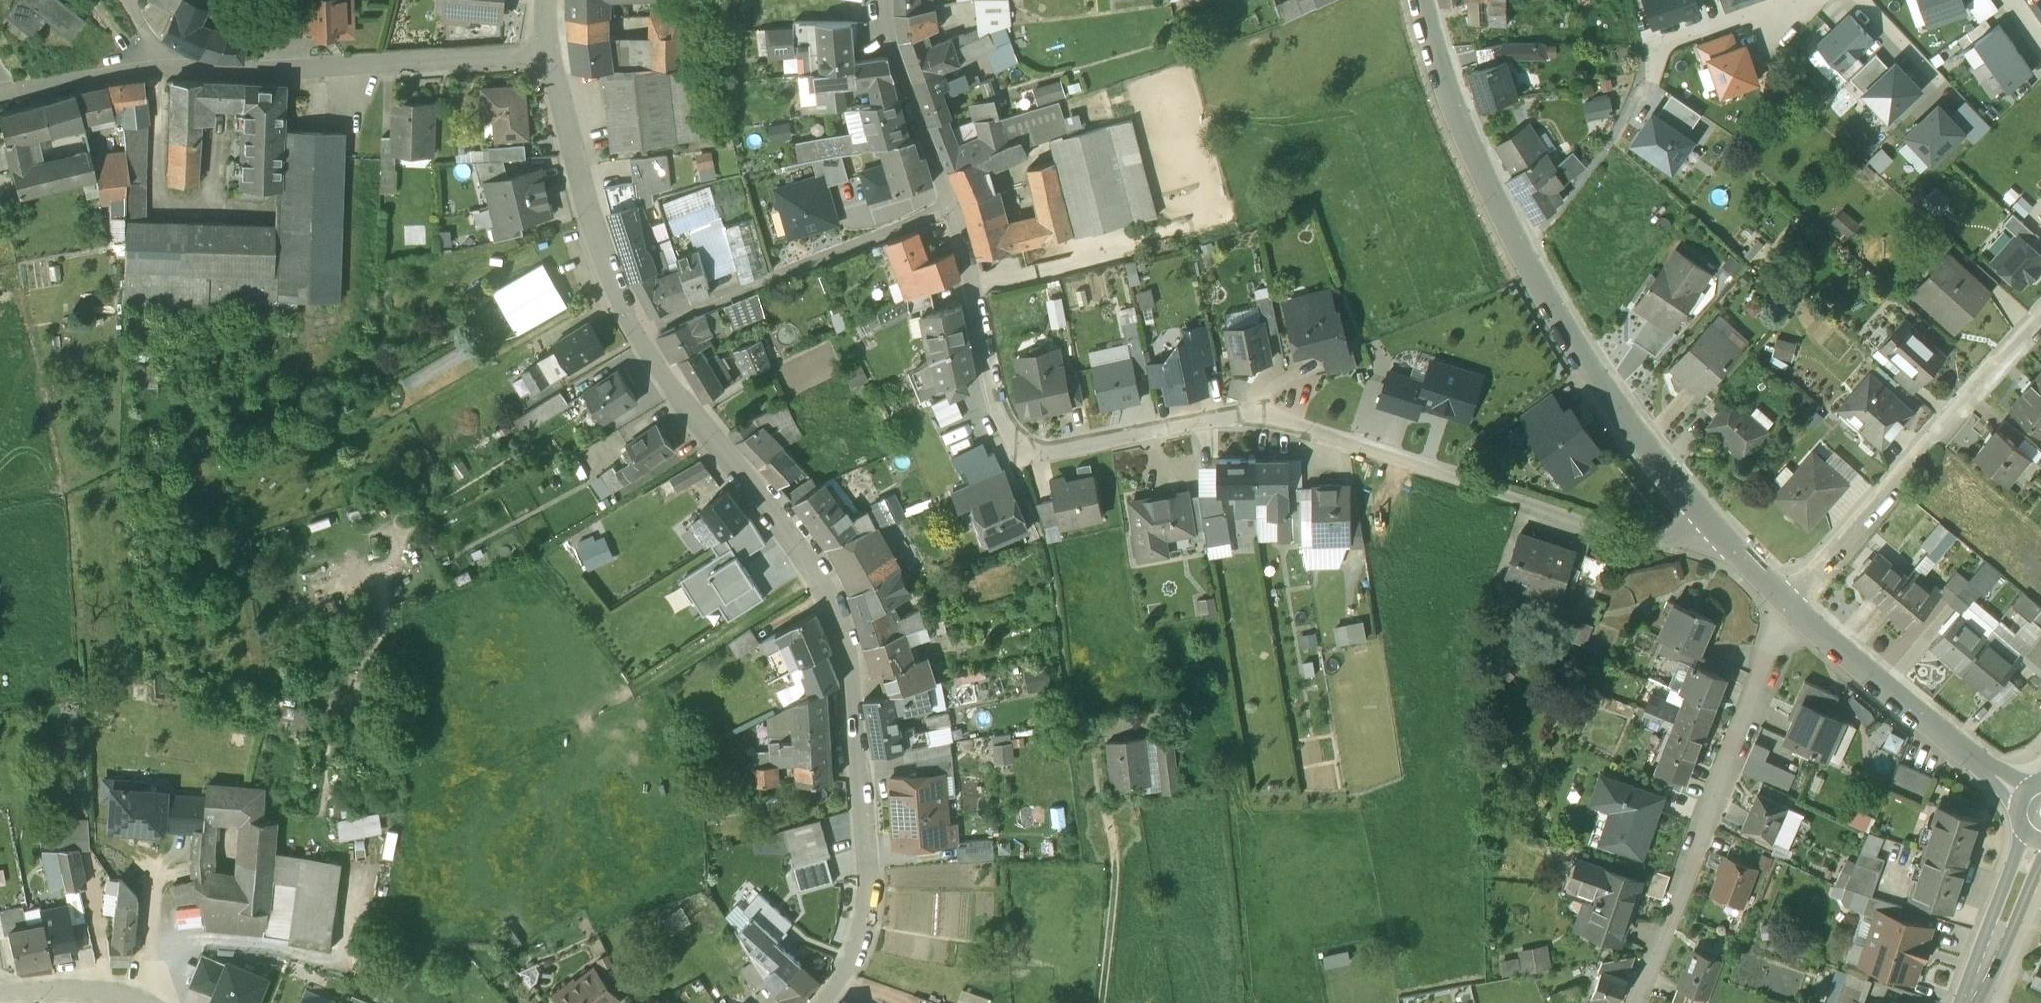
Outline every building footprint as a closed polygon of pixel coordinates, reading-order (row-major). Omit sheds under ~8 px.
[(4,14),(5,15),(8,12),(32,32),(30,35),(30,36),(46,17),(68,35),(84,16),(65,0),(15,0),(4,14)] [(183,0),(182,0),(169,26),(191,38),(198,24),(205,10),(184,0),(183,0)] [(184,0),(205,10),(208,2),(217,5),(218,3),(219,0),(184,0)] [(218,3),(225,5),(225,4),(249,9),(251,0),(219,0),(218,3)] [(275,26),(303,24),(304,24),(303,0),(274,0),(275,26)] [(304,24),(303,24),(304,30),(315,30),(316,38),(332,37),(332,29),(344,28),(343,15),(347,15),(351,11),(350,0),(303,0),(304,24)] [(445,19),(467,21),(467,16),(471,14),(490,15),(493,18),(497,19),(499,16),(500,13),(497,9),(498,0),(446,0),(445,19)] [(570,17),(608,17),(608,0),(569,0),(570,17)] [(895,12),(935,7),(934,0),(894,0),(895,12)] [(978,20),(1010,13),(1009,0),(974,0),(978,20)] [(1318,7),(1315,0),(1288,0),(1275,6),(1282,23),(1318,7)] [(1489,26),(1507,25),(1507,0),(1489,0),(1489,4),(1489,26)] [(1700,11),(1696,0),(1646,0),(1655,27),(1700,11)] [(1928,23),(1966,10),(1963,0),(1920,0),(1928,23)] [(1468,1),(1467,2),(1468,16),(1465,17),(1468,26),(1476,26),(1489,26),(1489,4),(1468,1)] [(225,4),(225,5),(221,32),(244,41),(249,9),(225,4)] [(935,7),(895,12),(898,36),(923,29),(939,25),(935,7)] [(681,34),(682,69),(694,69),(693,12),(681,12),(681,17),(681,34)] [(978,20),(979,28),(979,37),(989,33),(1007,26),(1011,25),(1010,13),(978,20)] [(1874,40),(1851,16),(1818,48),(1840,71),(1855,57),(1874,40)] [(608,17),(570,17),(571,37),(574,71),(604,71),(613,70),(609,38),(609,37),(608,17)] [(652,18),(652,35),(681,34),(681,17),(652,18)] [(1957,40),(1964,50),(1980,39),(1993,29),(1986,20),(1957,40)] [(818,37),(831,38),(831,22),(795,21),(795,28),(795,38),(818,37)] [(831,38),(853,38),(857,39),(858,23),(831,22),(831,38)] [(216,61),(221,32),(198,24),(191,38),(169,26),(162,39),(184,53),(197,57),(216,61)] [(1986,59),(2008,90),(2033,72),(1999,25),(1993,29),(1980,39),(1964,50),(1975,66),(1986,59)] [(989,33),(996,46),(1010,39),(1011,38),(1007,26),(989,33)] [(1476,26),(1483,40),(1494,37),(1489,26),(1476,26)] [(768,29),(768,40),(794,39),(795,38),(795,28),(768,29)] [(956,36),(959,46),(979,37),(979,28),(965,33),(965,32),(956,36)] [(923,29),(898,36),(916,80),(938,72),(945,70),(961,64),(955,48),(959,46),(956,36),(955,35),(927,43),(923,29)] [(741,30),(726,30),(726,40),(741,41),(741,30)] [(244,41),(221,32),(216,61),(241,62),(244,41)] [(959,46),(963,58),(962,64),(987,51),(997,47),(996,46),(989,33),(979,37),(959,46)] [(652,42),(653,70),(682,69),(681,34),(652,35),(652,37),(652,42)] [(1710,59),(1737,49),(1732,34),(1698,46),(1704,61),(1710,59)] [(652,37),(609,38),(613,70),(639,70),(633,42),(652,42),(652,37)] [(821,72),(818,37),(795,38),(794,39),(794,53),(795,56),(803,55),(804,73),(815,72),(821,72)] [(831,38),(818,37),(821,72),(841,70),(841,69),(855,68),(855,60),(853,38),(831,38)] [(768,54),(794,53),(794,39),(768,40),(768,54)] [(1010,39),(996,46),(997,47),(987,51),(996,73),(1019,62),(1010,39)] [(653,70),(652,42),(633,42),(639,70),(653,70)] [(1475,51),(1479,71),(1505,62),(1504,58),(1503,44),(1475,51)] [(1538,44),(1503,44),(1504,58),(1538,58),(1538,44)] [(1737,49),(1710,59),(1722,94),(1757,82),(1745,47),(1737,49)] [(889,56),(855,60),(855,68),(841,69),(841,70),(844,87),(845,87),(870,83),(873,104),(899,99),(894,79),(895,79),(889,56)] [(1851,81),(1864,95),(1891,70),(1877,56),(1865,67),(1851,81)] [(1855,57),(1840,71),(1850,81),(1851,81),(1865,67),(1855,57)] [(1479,71),(1471,74),(1483,108),(1517,97),(1516,96),(1513,97),(1502,64),(1506,63),(1505,62),(1479,71)] [(1889,120),(1920,90),(1896,65),(1891,70),(1864,95),(1889,120)] [(613,70),(604,71),(613,149),(702,139),(694,69),(682,69),(653,70),(639,70),(613,70)] [(817,89),(844,87),(841,70),(821,72),(815,72),(817,87),(817,89)] [(938,72),(944,88),(951,85),(948,78),(945,70),(938,72)] [(966,71),(948,78),(951,85),(944,88),(946,94),(971,85),(966,71)] [(938,72),(916,80),(931,123),(949,116),(954,114),(946,94),(944,88),(938,72)] [(1037,85),(1042,101),(1070,93),(1064,76),(1037,85)] [(2026,77),(2008,90),(2015,100),(2033,87),(2026,77)] [(213,110),(241,111),(242,82),(199,81),(199,83),(169,82),(166,184),(197,185),(201,124),(213,124),(213,110)] [(105,85),(111,111),(120,109),(122,109),(121,103),(144,100),(141,82),(105,85)] [(275,189),(280,189),(282,132),(284,132),(285,83),(242,82),(241,111),(238,188),(275,189)] [(73,96),(80,121),(81,125),(111,118),(113,118),(111,111),(105,85),(73,93),(73,96)] [(524,87),(482,90),(484,112),(494,112),(496,142),(528,139),(524,87)] [(845,87),(844,87),(817,89),(817,87),(810,88),(813,113),(847,107),(845,87)] [(1657,116),(1685,136),(1700,114),(1672,94),(1657,116)] [(73,96),(56,100),(63,123),(64,126),(80,121),(73,96)] [(969,104),(973,119),(973,120),(975,120),(1001,116),(996,98),(969,104)] [(1582,103),(1586,121),(1607,116),(1603,98),(1582,103)] [(873,104),(863,105),(868,127),(865,128),(855,130),(854,130),(825,135),(825,136),(829,155),(842,153),(871,147),(871,146),(883,144),(910,139),(899,99),(873,104)] [(1070,132),(1060,99),(1001,117),(1009,142),(1022,138),(1025,146),(1070,132)] [(56,100),(42,105),(47,127),(63,123),(56,100)] [(146,107),(144,100),(121,103),(122,109),(120,109),(121,123),(122,127),(123,127),(147,125),(146,107)] [(433,105),(395,104),(394,138),(393,156),(395,156),(431,156),(433,105)] [(0,117),(0,126),(5,145),(9,159),(25,155),(22,142),(49,136),(47,127),(42,105),(0,117)] [(1964,133),(1938,106),(1907,136),(1933,163),(1964,133)] [(120,109),(111,111),(113,118),(111,118),(113,125),(121,123),(120,109)] [(1685,136),(1657,116),(1654,114),(1634,144),(1672,171),(1693,142),(1685,136)] [(991,150),(1009,142),(1001,117),(1001,116),(975,120),(980,135),(960,143),(954,127),(949,116),(931,123),(929,123),(947,170),(991,152),(991,150)] [(1109,124),(1134,221),(1157,216),(1132,118),(1109,124)] [(973,119),(954,127),(960,143),(980,135),(975,120),(973,120),(973,119)] [(80,121),(64,126),(73,157),(12,171),(18,199),(94,179),(95,179),(89,155),(81,125),(80,121)] [(1056,161),(1074,234),(1074,236),(1134,221),(1109,124),(1050,139),(1056,161)] [(145,183),(147,125),(123,127),(125,150),(129,183),(145,183)] [(1553,168),(1528,127),(1498,147),(1516,177),(1509,182),(1534,223),(1556,208),(1554,205),(1548,196),(1557,190),(1564,186),(1563,185),(1553,168)] [(273,277),(273,300),(337,301),(341,132),(284,132),(282,132),(280,189),(275,189),(274,224),(273,277)] [(825,136),(798,141),(802,161),(813,159),(829,155),(825,136)] [(394,138),(382,138),(381,171),(395,171),(395,156),(393,156),(394,138)] [(1022,138),(1009,142),(991,150),(991,152),(947,170),(954,185),(992,172),(1030,157),(1025,146),(1022,138)] [(910,139),(883,144),(889,164),(896,193),(933,182),(924,155),(918,157),(913,139),(910,139)] [(525,146),(510,147),(489,149),(490,162),(503,161),(526,160),(525,146)] [(129,183),(125,150),(89,155),(95,179),(94,179),(100,205),(109,204),(123,202),(123,183),(129,183)] [(714,151),(699,153),(703,178),(718,176),(714,151)] [(1573,152),(1561,162),(1573,176),(1575,178),(1586,167),(1573,152)] [(829,155),(813,159),(817,175),(825,173),(828,185),(849,178),(842,153),(829,155)] [(630,162),(634,184),(637,205),(650,202),(652,194),(671,188),(667,158),(630,162)] [(490,162),(475,164),(480,187),(486,186),(486,184),(508,179),(503,161),(490,162)] [(1005,220),(1012,248),(1013,250),(1047,241),(1047,240),(1074,234),(1056,161),(1026,168),(1037,214),(1009,219),(1005,220)] [(1561,162),(1553,168),(1563,185),(1573,176),(1561,162)] [(889,164),(861,171),(870,201),(896,193),(889,164)] [(508,179),(486,184),(486,186),(497,228),(497,229),(520,223),(552,215),(541,171),(508,179)] [(961,199),(978,256),(1012,248),(1005,220),(1009,219),(1000,188),(996,189),(992,172),(954,185),(961,199)] [(817,175),(776,188),(790,236),(839,222),(828,185),(825,173),(817,175)] [(129,183),(123,183),(123,202),(123,218),(123,220),(145,221),(145,183),(129,183)] [(634,184),(604,188),(611,214),(638,207),(637,205),(634,184)] [(1548,196),(1554,205),(1563,199),(1557,190),(1548,196)] [(109,219),(123,218),(123,202),(109,204),(109,219)] [(652,255),(646,249),(642,230),(638,211),(638,207),(611,214),(615,231),(619,244),(625,261),(633,281),(658,273),(652,255)] [(643,211),(638,211),(642,230),(652,227),(643,211)] [(1857,224),(1842,211),(1833,222),(1848,235),(1857,224)] [(2040,238),(2013,214),(2003,224),(2017,237),(2018,235),(2032,247),(2040,238)] [(698,248),(709,279),(738,268),(726,226),(723,226),(720,217),(692,228),(698,248)] [(726,226),(738,268),(742,283),(769,273),(753,217),(726,226)] [(145,221),(123,220),(123,229),(123,260),(123,271),(183,273),(183,275),(207,276),(273,277),(274,224),(145,221)] [(680,268),(676,256),(677,256),(665,222),(652,227),(662,251),(670,266),(658,273),(659,276),(680,268)] [(520,223),(497,229),(497,228),(491,229),(494,243),(524,236),(520,223)] [(123,260),(123,229),(111,230),(112,243),(115,243),(115,260),(123,260)] [(928,260),(917,231),(881,245),(886,258),(894,255),(908,296),(912,294),(912,293),(931,287),(960,276),(952,251),(928,260)] [(1993,263),(2021,287),(2028,279),(2030,281),(2040,270),(2038,268),(2040,265),(2040,256),(2032,247),(2018,235),(2017,237),(1993,263)] [(685,285),(693,302),(710,295),(705,280),(709,279),(698,248),(677,256),(676,256),(680,268),(685,285)] [(1707,271),(1676,249),(1636,307),(1649,316),(1672,331),(1687,309),(1683,306),(1707,271)] [(662,251),(652,255),(658,273),(670,266),(662,251)] [(1969,275),(1948,255),(1931,274),(1936,278),(1919,298),(1955,330),(1988,292),(1969,275)] [(494,288),(517,333),(562,310),(539,265),(494,288)] [(1996,283),(1977,266),(1969,275),(1988,292),(1996,283)] [(659,276),(672,309),(693,302),(685,285),(680,268),(659,276)] [(183,273),(123,271),(123,305),(206,307),(207,301),(207,276),(183,275),(183,273)] [(652,317),(672,309),(659,276),(658,273),(633,281),(652,317)] [(207,276),(207,301),(273,303),(273,300),(273,277),(207,276)] [(912,293),(912,294),(908,296),(911,309),(935,304),(931,287),(912,293)] [(1330,290),(1308,295),(1309,303),(1302,304),(1299,302),(1291,304),(1287,311),(1289,319),(1296,323),(1297,328),(1293,335),(1297,352),(1314,348),(1324,354),(1325,354),(1322,343),(1345,338),(1339,311),(1335,312),(1330,290)] [(733,327),(767,319),(762,294),(727,302),(733,327)] [(1065,295),(1052,297),(1055,324),(1068,323),(1065,295)] [(1261,319),(1264,334),(1279,331),(1271,295),(1256,298),(1261,319)] [(908,296),(879,311),(886,323),(904,313),(904,311),(911,309),(908,296)] [(1135,304),(1122,307),(1128,334),(1140,331),(1135,304)] [(962,305),(922,312),(931,359),(970,339),(962,305)] [(659,336),(674,362),(712,344),(709,337),(712,336),(705,315),(687,322),(659,336)] [(1672,331),(1649,316),(1632,341),(1656,357),(1677,334),(1672,331)] [(1946,355),(1905,318),(1878,348),(1901,368),(1920,385),(1946,355)] [(1270,363),(1264,334),(1261,319),(1224,327),(1233,370),(1270,363)] [(588,323),(553,344),(558,353),(569,372),(570,372),(604,351),(588,323)] [(1208,324),(1185,329),(1188,341),(1194,340),(1199,363),(1200,363),(1215,359),(1208,324)] [(1739,352),(1710,326),(1673,368),(1702,394),(1739,352)] [(1148,370),(1141,335),(1127,338),(1131,357),(1134,372),(1148,370)] [(1780,335),(1776,352),(1794,356),(1798,339),(1780,335)] [(1345,338),(1322,343),(1325,354),(1329,372),(1356,366),(1349,337),(1345,338)] [(735,350),(745,377),(772,366),(766,350),(762,339),(735,350)] [(970,339),(931,359),(914,369),(920,384),(939,376),(942,385),(949,382),(953,393),(954,392),(969,386),(964,375),(976,370),(970,339)] [(1188,341),(1178,342),(1163,366),(1169,370),(1170,375),(1167,381),(1170,397),(1199,391),(1196,376),(1201,368),(1200,363),(1199,363),(1194,340),(1188,341)] [(1048,349),(1040,344),(1032,346),(1027,353),(1028,355),(1018,357),(1021,375),(1016,376),(1023,413),(1071,403),(1071,402),(1065,375),(1063,366),(1061,366),(1058,349),(1048,351),(1048,349)] [(135,345),(134,386),(157,386),(157,345),(135,345)] [(407,395),(470,357),(463,345),(400,382),(407,395)] [(716,375),(707,360),(700,350),(678,360),(704,401),(734,383),(725,369),(716,375)] [(569,372),(558,353),(555,354),(555,353),(535,364),(536,365),(548,384),(549,385),(569,372)] [(717,356),(707,360),(716,375),(725,369),(717,356)] [(1131,357),(1094,364),(1103,406),(1140,399),(1134,372),(1131,357)] [(532,395),(548,384),(536,365),(521,375),(532,395)] [(1430,370),(1427,382),(1420,404),(1469,418),(1482,378),(1462,371),(1460,368),(1448,365),(1444,366),(1440,373),(1430,370)] [(1920,385),(1901,368),(1893,377),(1912,394),(1920,385)] [(582,391),(603,425),(639,403),(618,369),(582,391)] [(1417,416),(1420,404),(1427,382),(1389,371),(1379,405),(1417,416)] [(2030,380),(2022,390),(2024,392),(2010,408),(2040,435),(2040,371),(2032,382),(2030,380)] [(1078,372),(1065,375),(1071,402),(1083,400),(1078,372)] [(1912,412),(1871,374),(1856,391),(1862,396),(1849,411),(1862,422),(1858,426),(1881,447),(1912,412)] [(529,409),(561,391),(557,383),(525,401),(529,409)] [(1732,401),(1721,391),(1703,410),(1714,420),(1732,401)] [(560,392),(513,421),(522,435),(569,406),(560,392)] [(953,393),(933,402),(942,424),(964,414),(954,392),(953,393)] [(1551,395),(1521,416),(1534,434),(1564,413),(1551,395)] [(1714,420),(1708,427),(1742,457),(1766,430),(1732,401),(1714,420)] [(786,404),(752,420),(758,429),(764,425),(773,435),(779,429),(795,422),(786,404)] [(1581,431),(1567,411),(1534,434),(1544,448),(1541,450),(1552,466),(1562,459),(1576,478),(1595,464),(1587,453),(1597,446),(1585,428),(1581,431)] [(728,433),(735,443),(758,429),(752,420),(728,433)] [(2025,436),(2005,421),(1998,430),(2017,446),(2025,436)] [(803,436),(795,422),(779,429),(773,435),(784,447),(783,447),(784,448),(803,436)] [(735,443),(758,467),(783,447),(784,447),(773,435),(764,425),(758,429),(735,443)] [(657,426),(628,446),(632,452),(644,470),(673,450),(657,426)] [(1998,430),(1997,429),(1975,457),(2007,484),(2030,456),(2017,446),(1998,430)] [(983,440),(953,454),(959,466),(964,464),(989,452),(983,440)] [(816,482),(785,449),(760,466),(794,503),(826,486),(829,484),(824,479),(816,482)] [(1808,530),(1851,482),(1849,481),(1825,460),(1813,449),(1770,496),(1808,530)] [(1834,451),(1825,460),(1849,481),(1858,472),(1834,451)] [(623,484),(644,470),(632,452),(625,457),(629,463),(615,472),(623,484)] [(989,452),(964,464),(971,479),(996,467),(989,452)] [(1256,458),(1256,491),(1289,491),(1289,457),(1256,458)] [(1256,458),(1219,458),(1219,491),(1221,491),(1237,491),(1239,491),(1256,491),(1256,458)] [(701,463),(670,480),(677,492),(709,474),(701,463)] [(611,493),(623,484),(615,472),(612,467),(599,476),(611,493)] [(990,472),(953,487),(961,505),(974,500),(973,498),(997,488),(990,472)] [(1095,474),(1052,483),(1055,496),(1060,522),(1104,513),(1095,474)] [(665,498),(677,492),(670,480),(658,487),(665,498)] [(1010,482),(997,488),(973,498),(974,500),(984,523),(982,524),(979,532),(982,540),(990,543),(1029,526),(1010,482)] [(1344,484),(1314,485),(1316,541),(1349,541),(1349,521),(1344,521),(1344,484)] [(1303,539),(1302,485),(1290,486),(1290,514),(1278,514),(1279,539),(1303,539)] [(1316,541),(1314,485),(1302,485),(1303,539),(1303,542),(1316,541)] [(826,486),(794,503),(827,547),(862,534),(852,521),(856,518),(849,509),(845,512),(826,486)] [(1191,525),(1193,538),(1207,536),(1200,492),(1188,494),(1187,490),(1168,493),(1168,496),(1155,498),(1155,495),(1132,499),(1134,514),(1135,514),(1139,534),(1138,535),(1141,554),(1164,551),(1161,534),(1176,532),(1176,528),(1191,525)] [(728,491),(702,512),(723,540),(749,519),(728,491)] [(1224,511),(1221,491),(1219,491),(1200,492),(1207,536),(1210,556),(1232,551),(1226,510),(1224,511)] [(1257,510),(1256,491),(1239,491),(1237,491),(1236,510),(1257,510)] [(864,511),(865,513),(873,529),(879,527),(907,517),(895,493),(871,503),(873,508),(864,511)] [(1055,496),(1037,500),(1046,525),(1060,522),(1055,496)] [(852,521),(862,534),(873,529),(865,513),(856,518),(852,521)] [(1920,544),(1928,551),(1947,528),(1939,521),(1920,544)] [(574,535),(589,571),(618,559),(602,523),(574,535)] [(740,562),(766,546),(752,523),(713,547),(719,557),(732,549),(740,562)] [(851,593),(875,580),(901,565),(879,527),(873,529),(862,534),(827,547),(826,548),(843,575),(851,593)] [(1928,551),(1926,553),(1936,562),(1957,536),(1947,528),(1928,551)] [(1574,551),(1521,533),(1504,582),(1557,600),(1561,587),(1569,565),(1574,551)] [(728,621),(763,598),(740,562),(732,549),(719,557),(686,579),(700,601),(711,593),(728,621)] [(1906,577),(1877,553),(1853,580),(1882,605),(1906,577)] [(1610,563),(1585,555),(1580,569),(1576,581),(1601,589),(1610,563)] [(1986,560),(1969,580),(1982,591),(1980,593),(1984,596),(2002,574),(1986,560)] [(875,580),(887,604),(912,591),(901,565),(875,580)] [(1569,565),(1561,587),(1573,591),(1576,581),(1580,569),(1569,565)] [(1937,598),(1946,606),(1969,580),(1956,570),(1934,596),(1937,598)] [(1906,577),(1882,605),(1911,629),(1937,598),(1934,596),(1908,574),(1906,577)] [(887,604),(875,580),(851,593),(850,593),(866,645),(867,645),(900,631),(895,621),(887,604)] [(1946,606),(1957,615),(1959,617),(1974,599),(1975,600),(1980,593),(1982,591),(1969,580),(1946,606)] [(1367,587),(1351,589),(1354,607),(1348,608),(1352,630),(1373,626),(1367,587)] [(2024,592),(2012,606),(2027,619),(2030,622),(2032,619),(2040,609),(2040,607),(2024,592)] [(1974,599),(1959,617),(1985,639),(1999,622),(1999,621),(1975,600),(1974,599)] [(1695,614),(1673,604),(1658,637),(1664,640),(1698,655),(1706,638),(1699,635),(1707,617),(1696,612),(1695,614)] [(920,607),(895,621),(900,631),(902,633),(926,625),(920,607)] [(1578,613),(1567,633),(1587,644),(1598,623),(1578,613)] [(816,614),(761,646),(765,653),(780,645),(781,647),(789,642),(800,668),(805,666),(832,652),(826,637),(827,637),(824,629),(823,629),(816,614)] [(1959,617),(1957,615),(1931,645),(1959,669),(1985,639),(1959,617)] [(1959,669),(1989,695),(2018,662),(2025,652),(2025,653),(2040,635),(2040,627),(2032,619),(2030,622),(2027,619),(2014,635),(1999,622),(1985,639),(1959,669)] [(926,625),(867,645),(876,674),(881,672),(882,673),(920,661),(919,659),(914,661),(907,641),(914,639),(915,642),(931,637),(926,625)] [(738,659),(761,646),(751,630),(728,644),(738,659)] [(2025,653),(2040,667),(2040,635),(2025,653)] [(1698,655),(1664,640),(1659,652),(1691,667),(1694,668),(1699,656),(1698,655)] [(832,651),(832,652),(805,666),(808,673),(800,676),(809,697),(826,691),(839,685),(827,655),(832,652),(832,651)] [(920,661),(882,673),(889,695),(928,686),(920,661)] [(762,673),(767,684),(780,678),(774,667),(762,673)] [(1694,668),(1691,667),(1681,693),(1685,695),(1715,708),(1726,681),(1694,668)] [(790,704),(798,701),(786,675),(780,678),(767,684),(780,713),(790,708),(790,704)] [(1796,710),(1781,742),(1828,763),(1829,760),(1845,724),(1846,722),(1832,715),(1839,698),(1805,681),(1793,708),(1796,710)] [(1645,712),(1674,724),(1685,695),(1681,693),(1659,684),(1654,697),(1652,696),(1645,712)] [(889,695),(865,701),(869,722),(897,716),(907,713),(907,714),(933,709),(928,686),(889,695)] [(798,701),(790,704),(790,708),(793,741),(811,739),(811,743),(830,742),(826,691),(809,697),(798,701)] [(1715,708),(1685,695),(1674,724),(1704,736),(1715,708)] [(275,703),(271,729),(309,734),(313,708),(275,703)] [(793,741),(790,708),(780,713),(767,719),(769,742),(780,741),(793,741)] [(1669,734),(1674,724),(1645,712),(1640,724),(1657,731),(1658,730),(1669,734)] [(925,719),(928,731),(952,725),(949,713),(925,719)] [(897,716),(869,722),(874,755),(902,751),(903,751),(899,729),(897,716)] [(1704,736),(1674,724),(1669,734),(1655,769),(1660,771),(1685,781),(1704,736)] [(1845,724),(1829,760),(1839,765),(1856,729),(1845,724)] [(899,729),(903,751),(929,746),(925,731),(915,733),(914,727),(899,729)] [(1172,732),(1159,734),(1165,788),(1178,786),(1172,732)] [(1159,734),(1146,736),(1151,780),(1152,789),(1165,788),(1159,734)] [(1018,760),(1017,735),(996,736),(997,761),(1018,760)] [(1146,735),(1108,739),(1114,785),(1151,780),(1146,736),(1146,735)] [(811,743),(811,739),(793,741),(794,752),(795,763),(797,782),(834,779),(830,742),(811,743)] [(780,741),(769,742),(769,751),(769,755),(777,754),(777,753),(781,752),(780,741)] [(903,751),(902,751),(903,764),(917,762),(918,774),(938,772),(938,777),(954,776),(952,755),(948,755),(947,743),(903,751)] [(1741,775),(1787,795),(1795,777),(1765,763),(1769,756),(1753,749),(1741,775)] [(778,767),(777,764),(777,754),(769,755),(769,751),(751,752),(752,769),(778,767)] [(781,753),(781,752),(777,753),(777,754),(777,764),(795,763),(794,752),(781,753)] [(1932,778),(1900,764),(1889,788),(1922,802),(1932,778)] [(779,767),(778,767),(752,769),(749,769),(751,787),(780,785),(779,767)] [(1685,781),(1660,771),(1655,782),(1679,795),(1685,781)] [(918,774),(910,775),(910,778),(890,779),(893,817),(946,813),(945,798),(939,793),(938,777),(938,772),(918,774)] [(1661,801),(1644,794),(1645,791),(1600,775),(1592,799),(1611,805),(1599,842),(1642,857),(1661,801)] [(122,782),(103,781),(102,800),(110,801),(108,829),(161,833),(162,830),(164,796),(164,793),(123,790),(123,789),(122,789),(122,782)] [(239,816),(261,818),(264,787),(208,783),(207,798),(205,828),(217,829),(218,815),(239,816)] [(1757,794),(1740,832),(1772,846),(1789,808),(1757,794)] [(175,796),(164,796),(162,830),(173,830),(175,796)] [(207,798),(175,796),(173,830),(195,832),(195,829),(205,829),(205,828),(207,798)] [(1979,820),(1938,806),(1924,850),(1926,851),(1964,864),(1979,820)] [(1846,822),(1870,832),(1876,818),(1853,807),(1846,822)] [(342,834),(385,829),(383,808),(340,813),(342,834)] [(946,813),(893,817),(895,849),(957,844),(958,844),(957,826),(947,827),(946,813)] [(239,816),(237,847),(276,851),(278,820),(261,818),(239,816)] [(37,822),(39,851),(56,850),(77,849),(88,849),(86,820),(37,822)] [(830,858),(820,821),(797,828),(800,839),(788,842),(796,868),(827,859),(830,858)] [(272,879),(276,851),(237,847),(235,872),(217,870),(215,854),(217,829),(205,828),(205,829),(195,829),(195,832),(193,860),(189,861),(191,881),(193,880),(198,903),(200,903),(201,906),(204,923),(203,930),(227,932),(228,912),(269,916),(272,879)] [(993,841),(958,844),(957,844),(958,864),(994,862),(993,841)] [(1761,856),(1732,844),(1726,859),(1756,871),(1761,856)] [(77,849),(56,850),(63,884),(64,890),(85,885),(77,849)] [(56,850),(39,851),(47,888),(63,884),(56,850)] [(1862,850),(1856,862),(1881,870),(1885,858),(1862,850)] [(272,879),(299,882),(303,855),(276,851),(272,879)] [(1964,864),(1926,851),(1911,895),(1951,908),(1966,864),(1964,864)] [(299,882),(291,942),(331,947),(343,860),(303,855),(299,882)] [(796,868),(792,869),(799,893),(833,883),(827,859),(796,868)] [(1726,859),(1712,894),(1714,895),(1713,896),(1716,902),(1722,904),(1727,902),(1728,900),(1742,906),(1756,871),(1726,859)] [(1639,882),(1579,861),(1572,883),(1598,892),(1586,927),(1619,939),(1635,894),(1639,882)] [(1869,895),(1872,896),(1881,870),(1856,862),(1845,887),(1869,895)] [(1667,879),(1643,871),(1639,882),(1635,894),(1659,902),(1667,879)] [(119,879),(116,902),(134,904),(135,898),(119,879)] [(172,906),(198,903),(193,880),(191,881),(169,886),(172,906)] [(792,924),(759,895),(744,912),(751,918),(750,919),(751,920),(739,933),(755,947),(752,950),(753,953),(749,955),(765,981),(777,992),(782,987),(781,986),(788,978),(788,979),(800,965),(801,966),(801,965),(776,942),(792,924)] [(1872,896),(1869,895),(1863,912),(1876,916),(1878,911),(1899,917),(1903,906),(1872,896)] [(115,902),(114,920),(134,922),(136,904),(134,904),(116,902),(115,902)] [(4,933),(8,932),(42,925),(41,919),(38,908),(27,910),(26,906),(21,907),(24,920),(2,925),(4,933)] [(661,919),(672,935),(692,921),(682,906),(661,919)] [(2,925),(24,920),(21,907),(0,912),(0,913),(2,925)] [(1899,917),(1878,911),(1876,916),(1866,946),(1872,948),(1866,965),(1914,981),(1921,960),(1923,961),(1929,944),(1926,943),(1931,928),(1899,917)] [(228,912),(227,932),(267,935),(269,916),(228,912)] [(77,956),(68,914),(41,919),(42,925),(49,961),(77,956)] [(134,922),(114,920),(112,939),(107,940),(108,962),(128,961),(134,922)] [(42,925),(8,932),(15,968),(49,961),(42,925)] [(495,937),(506,953),(522,942),(511,927),(495,937)] [(1755,955),(1746,978),(1795,997),(1810,957),(1745,932),(1738,949),(1755,955)] [(1518,949),(1522,973),(1553,967),(1549,943),(1518,949)] [(1721,960),(1695,951),(1687,972),(1685,971),(1679,988),(1707,998),(1721,960)] [(189,989),(214,999),(228,967),(202,957),(189,989)] [(610,958),(600,963),(608,979),(618,973),(610,958)] [(1605,960),(1602,969),(1627,979),(1634,958),(1605,960)] [(740,968),(752,988),(764,981),(752,962),(740,968)] [(269,981),(229,964),(228,967),(214,999),(213,1002),(259,1002),(269,981)] [(788,979),(788,978),(781,986),(782,987),(777,992),(782,997),(777,1002),(805,1002),(821,983),(801,966),(800,965),(788,979)] [(576,984),(573,981),(555,995),(562,1002),(617,1002),(619,1002),(606,986),(608,985),(594,968),(576,984)] [(1864,1002),(1872,980),(1835,968),(1823,1002),(1865,1002),(1864,1002)] [(1602,969),(1591,996),(1590,996),(1588,1002),(1618,1002),(1627,979),(1602,969)] [(2030,986),(2040,991),(2040,977),(2036,974),(2030,986)] [(991,997),(965,987),(958,1002),(988,1002),(991,997)] [(1679,988),(1673,1002),(1708,1002),(1709,999),(1707,998),(1679,988)]
